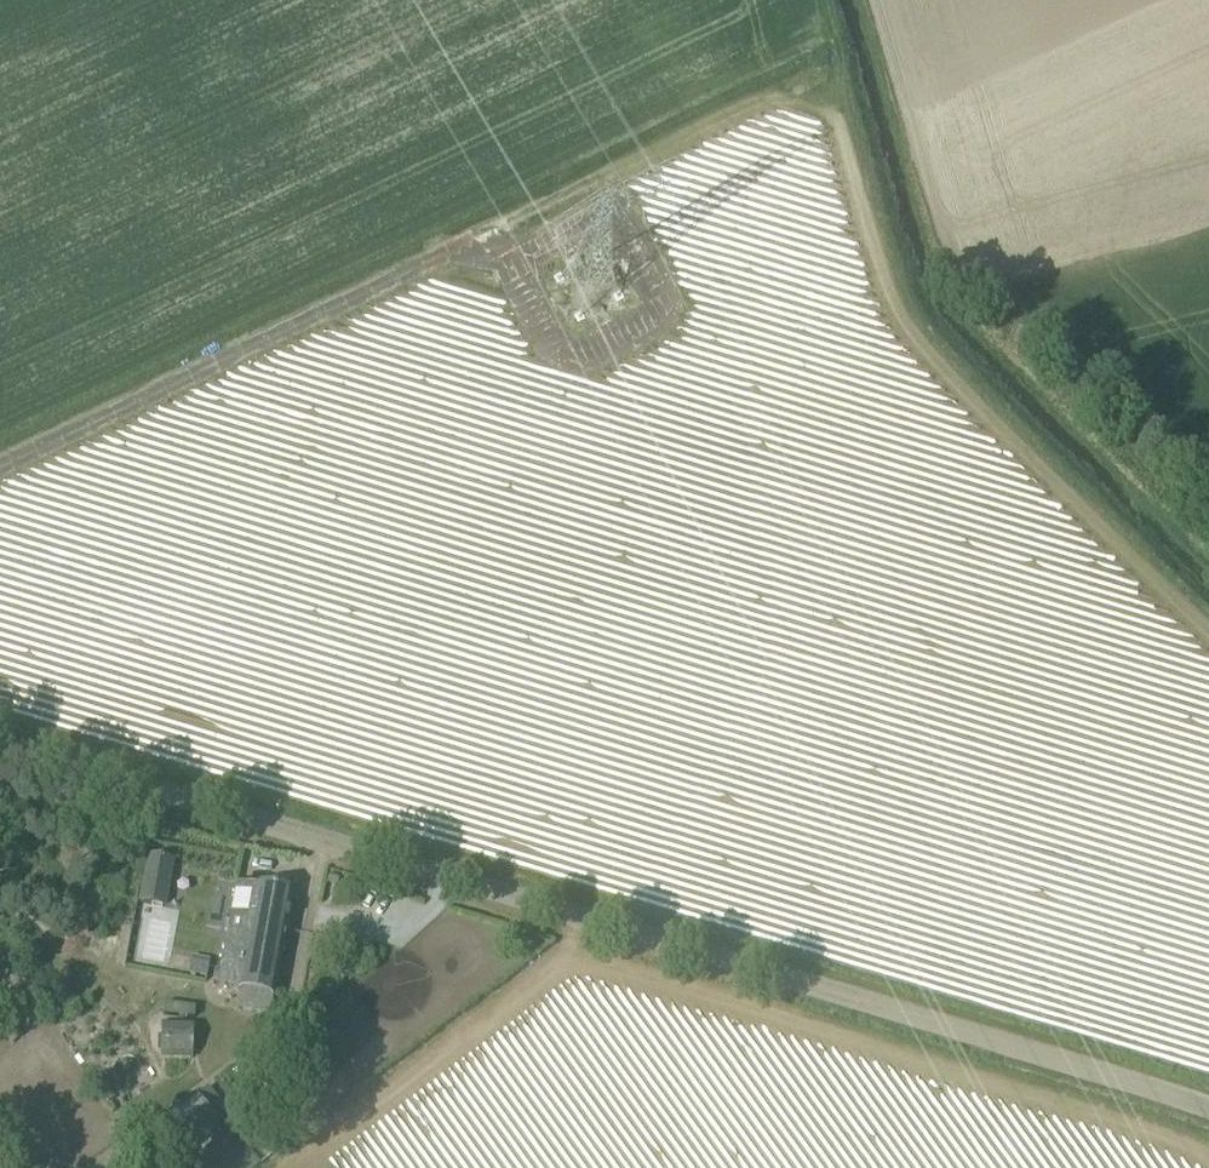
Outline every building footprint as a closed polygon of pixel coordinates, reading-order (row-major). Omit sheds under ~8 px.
[(146,856),(137,903),(165,908),(174,861),(146,856)] [(232,911),(228,927),(214,990),(236,995),(237,989),(271,996),(292,894),(256,888),(255,891),(236,887),(232,911)] [(192,956),(188,974),(207,977),(210,959),(192,956)] [(9,1025),(1,1032),(12,1044),(20,1037),(9,1025)] [(191,1058),(192,1027),(160,1026),(160,1057),(191,1058)] [(216,1123),(196,1100),(194,1097),(163,1124),(185,1150),(216,1123)]
